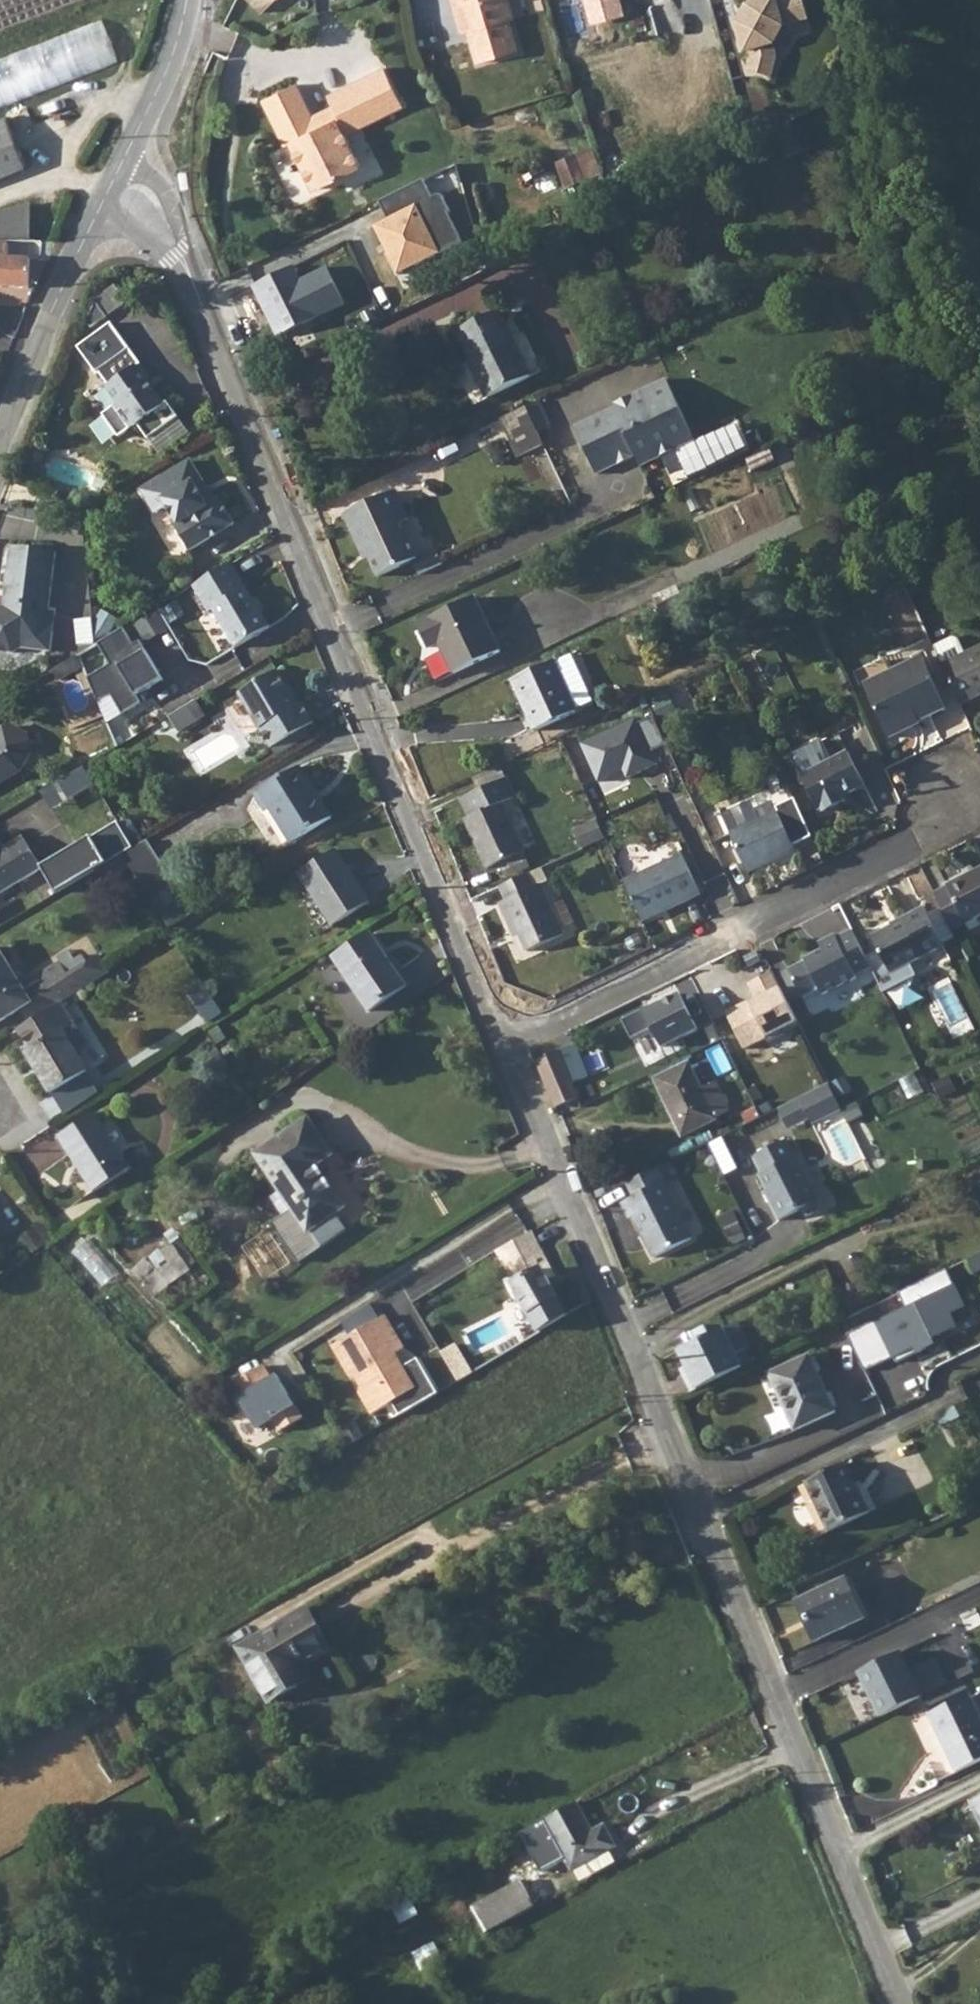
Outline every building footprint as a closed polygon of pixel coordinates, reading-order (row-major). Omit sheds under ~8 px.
[(263,15),(278,0),(248,0),(263,15)] [(457,12),(462,10),(476,66),(516,56),(502,0),(454,0),(457,12)] [(594,26),(628,16),(623,0),(586,0),(594,26)] [(776,55),(772,43),(782,25),(807,19),(802,0),(747,0),(748,3),(745,4),(734,22),(737,31),(734,32),(739,52),(746,50),(747,55),(743,71),(770,77),(776,55)] [(92,77),(79,36),(0,61),(0,106),(92,77)] [(297,86),(263,103),(285,148),(290,145),(313,191),(360,169),(344,137),(402,109),(384,71),(329,97),(335,108),(338,114),(316,125),(313,118),(297,86)] [(313,118),(316,125),(338,114),(335,108),(313,118)] [(27,163),(7,115),(0,118),(0,174),(27,163)] [(560,159),(566,187),(605,179),(600,151),(560,159)] [(386,218),(372,224),(394,274),(465,242),(442,192),(431,197),(423,180),(378,200),(386,218)] [(32,238),(33,203),(0,211),(0,237),(32,238)] [(41,275),(49,253),(10,253),(10,242),(0,242),(0,285),(31,286),(32,274),(41,275)] [(296,268),(255,286),(275,332),(341,303),(324,266),(299,276),(296,268)] [(499,312),(458,331),(488,396),(529,377),(499,312)] [(141,364),(130,350),(111,324),(78,348),(98,375),(100,373),(109,386),(107,387),(118,403),(103,414),(119,437),(134,426),(137,424),(148,438),(178,417),(168,401),(165,404),(139,366),(141,364)] [(634,469),(656,458),(651,449),(665,442),(667,445),(685,436),(659,381),(603,409),(604,411),(567,429),(589,475),(609,466),(610,462),(626,454),(634,469)] [(519,410),(494,423),(511,458),(536,446),(519,410)] [(651,449),(656,458),(688,442),(685,436),(667,445),(665,442),(651,449)] [(191,461),(143,489),(157,512),(169,505),(179,521),(176,524),(190,548),(234,522),(219,498),(216,500),(212,495),(208,493),(204,487),(204,482),(191,461)] [(387,496),(338,519),(352,549),(356,548),(371,581),(404,565),(410,562),(393,527),(401,523),(387,496)] [(12,650),(21,645),(50,649),(55,610),(48,609),(56,550),(12,545),(4,603),(0,606),(0,649),(12,650)] [(410,562),(404,565),(410,578),(434,567),(427,554),(410,562)] [(234,560),(203,579),(211,592),(204,596),(212,610),(216,607),(238,644),(274,623),(250,584),(248,585),(234,560)] [(203,579),(196,583),(204,596),(211,592),(203,579)] [(471,599),(415,625),(426,649),(437,644),(451,674),(496,654),(471,599)] [(133,644),(124,626),(97,642),(107,663),(87,676),(108,721),(140,700),(138,693),(162,680),(139,640),(133,644)] [(946,663),(965,704),(979,696),(979,648),(946,663)] [(571,655),(513,682),(535,730),(593,704),(571,655)] [(925,658),(866,686),(891,740),(918,727),(917,723),(948,708),(925,658)] [(280,668),(241,690),(274,745),(316,719),(304,700),(298,703),(293,694),(295,693),(280,668)] [(200,699),(172,718),(182,734),(210,715),(200,699)] [(635,717),(579,741),(596,781),(624,769),(627,775),(656,763),(651,751),(665,745),(653,718),(639,724),(635,717)] [(21,766),(32,751),(35,748),(31,736),(30,733),(16,722),(2,727),(0,730),(0,779),(21,766)] [(851,753),(802,775),(818,810),(823,808),(825,812),(848,802),(845,797),(867,788),(851,753)] [(301,766),(255,794),(265,810),(270,807),(292,842),(334,816),(301,766)] [(507,780),(461,801),(470,818),(465,820),(488,869),(524,853),(502,806),(516,799),(507,780)] [(756,802),(727,812),(732,826),(761,816),(756,802)] [(779,813),(731,835),(746,869),(768,859),(771,864),(797,852),(779,813)] [(605,835),(597,819),(573,831),(580,846),(605,835)] [(117,823),(76,848),(90,873),(96,869),(122,854),(132,848),(117,823)] [(42,868),(23,836),(4,847),(0,840),(0,892),(42,868)] [(132,848),(122,854),(130,868),(150,899),(173,885),(146,839),(132,848)] [(682,853),(625,879),(642,917),(665,906),(666,908),(702,891),(701,889),(714,882),(695,843),(681,850),(682,853)] [(76,848),(42,868),(57,893),(90,873),(76,848)] [(337,849),(299,873),(332,925),(370,901),(337,849)] [(122,854),(96,869),(105,883),(130,868),(122,854)] [(952,886),(970,925),(979,920),(979,872),(952,886)] [(521,877),(494,890),(500,904),(493,907),(505,933),(511,931),(522,955),(557,938),(534,888),(528,891),(521,877)] [(665,906),(642,917),(643,919),(666,908),(665,906)] [(893,927),(875,936),(895,975),(948,949),(928,908),(905,919),(908,924),(894,930),(893,927)] [(874,968),(855,930),(840,937),(838,934),(820,943),(826,955),(818,958),(817,955),(790,969),(776,976),(790,1005),(804,998),(822,990),(826,996),(859,980),(857,976),(874,968)] [(371,932),(334,957),(350,981),(370,1011),(408,986),(371,932)] [(29,1021),(60,1002),(92,982),(111,971),(101,954),(90,961),(85,953),(77,958),(71,948),(58,956),(60,959),(40,972),(44,978),(25,990),(0,949),(0,1024),(23,1011),(29,1021)] [(760,954),(747,961),(750,966),(763,959),(760,954)] [(790,1005),(776,976),(772,969),(745,982),(752,998),(725,1011),(742,1048),(797,1021),(790,1005)] [(692,984),(620,1018),(628,1037),(651,1026),(662,1049),(712,1025),(692,984)] [(29,1021),(18,1027),(32,1050),(28,1053),(53,1095),(88,1073),(75,1052),(87,1044),(60,1002),(29,1021)] [(541,1057),(536,1059),(556,1107),(579,1097),(573,1083),(590,1077),(575,1042),(541,1057)] [(655,1078),(675,1119),(680,1117),(687,1134),(718,1120),(716,1116),(729,1110),(716,1082),(703,1088),(691,1063),(655,1078)] [(829,1083),(800,1097),(809,1115),(819,1110),(823,1119),(843,1110),(829,1083)] [(809,1115),(800,1097),(781,1107),(792,1128),(811,1118),(809,1115)] [(580,1100),(568,1105),(571,1111),(583,1106),(580,1100)] [(811,1118),(814,1124),(823,1119),(819,1110),(809,1115),(811,1118)] [(96,1114),(60,1137),(94,1191),(130,1169),(120,1151),(129,1145),(114,1122),(105,1127),(96,1114)] [(680,1117),(675,1119),(683,1136),(687,1134),(680,1117)] [(283,1216),(272,1223),(299,1262),(347,1230),(337,1215),(347,1209),(332,1187),(328,1180),(320,1169),(318,1166),(333,1155),(308,1119),(294,1128),(254,1156),(279,1191),(291,1210),(283,1216)] [(784,1141),(752,1157),(760,1175),(757,1176),(770,1200),(768,1201),(778,1220),(799,1209),(807,1215),(818,1209),(818,1199),(797,1156),(793,1158),(784,1141)] [(670,1163),(657,1169),(665,1184),(677,1178),(670,1163)] [(326,1165),(320,1169),(328,1180),(334,1176),(326,1165)] [(657,1169),(627,1184),(634,1197),(623,1203),(631,1217),(634,1216),(655,1257),(692,1238),(657,1169)] [(279,1191),(271,1197),(283,1216),(291,1210),(279,1191)] [(42,1222),(33,1228),(45,1245),(53,1239),(42,1222)] [(45,1245),(33,1228),(22,1235),(33,1252),(45,1245)] [(531,1230),(495,1251),(512,1282),(511,1283),(529,1315),(530,1315),(538,1330),(567,1312),(549,1279),(556,1275),(531,1230)] [(258,1236),(246,1243),(268,1280),(280,1273),(258,1236)] [(181,1237),(173,1243),(189,1268),(198,1261),(181,1237)] [(94,1240),(80,1254),(108,1284),(122,1271),(94,1240)] [(157,1270),(142,1281),(153,1297),(156,1295),(190,1270),(191,1269),(189,1268),(173,1243),(161,1251),(169,1262),(157,1270)] [(149,1258),(133,1270),(140,1282),(142,1281),(157,1270),(149,1258)] [(190,1270),(156,1295),(167,1308),(199,1284),(190,1270)] [(949,1271),(900,1294),(906,1307),(852,1334),(871,1375),(942,1344),(978,1325),(949,1271)] [(419,1404),(437,1393),(417,1358),(401,1367),(397,1359),(394,1361),(391,1356),(403,1349),(383,1316),(345,1339),(357,1357),(343,1365),(349,1376),(352,1380),(355,1378),(362,1388),(358,1390),(360,1394),(372,1414),(391,1403),(399,1415),(419,1404)] [(738,1320),(725,1327),(735,1347),(747,1341),(738,1320)] [(725,1327),(679,1349),(686,1365),(697,1388),(744,1365),(735,1347),(725,1327)] [(357,1357),(345,1339),(332,1347),(343,1365),(357,1357)] [(810,1353),(770,1371),(796,1431),(836,1413),(810,1353)] [(686,1365),(678,1368),(689,1392),(697,1388),(686,1365)] [(302,1416),(276,1370),(237,1392),(258,1429),(271,1421),(276,1430),(302,1416)] [(803,1482),(819,1516),(860,1496),(859,1493),(856,1494),(842,1465),(803,1482)] [(860,1496),(819,1516),(826,1531),(868,1512),(860,1496)] [(812,1595),(799,1601),(796,1602),(814,1640),(864,1618),(846,1579),(812,1595)] [(795,1593),(799,1601),(812,1595),(809,1587),(795,1593)] [(332,1649),(323,1632),(308,1606),(238,1646),(270,1702),(312,1678),(306,1665),(324,1654),(332,1649)] [(857,1673),(879,1716),(922,1695),(901,1652),(857,1673)] [(131,1680),(115,1690),(120,1700),(136,1691),(131,1680)] [(928,1714),(956,1771),(979,1759),(979,1715),(970,1693),(928,1714)] [(970,1801),(979,1823),(979,1796),(970,1801)] [(577,1801),(543,1819),(565,1860),(571,1870),(615,1846),(604,1824),(593,1830),(577,1801)] [(543,1819),(525,1829),(547,1869),(565,1860),(543,1819)] [(461,1878),(456,1881),(463,1892),(467,1890),(461,1878)] [(521,1879),(472,1906),(486,1933),(536,1906),(533,1899),(521,1879)] [(433,1885),(427,1889),(434,1902),(440,1898),(433,1885)]
